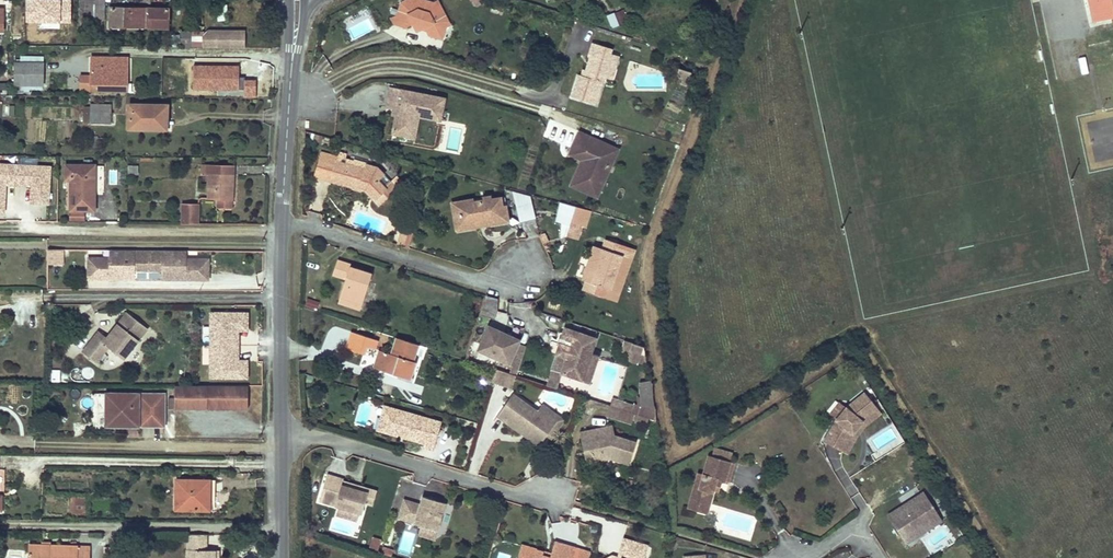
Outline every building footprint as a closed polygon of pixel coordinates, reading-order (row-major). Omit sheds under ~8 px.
[(438,1),(435,3),(431,5),(422,2),(421,0),(412,0),(402,2),(401,3),(397,16),(396,21),(407,24),(410,25),(413,24),(414,23),(419,25),(421,29),(430,32),(429,35),(439,38),(442,29),(446,27),(450,25),(438,1)] [(87,26),(103,27),(104,7),(88,5),(87,26)] [(1109,41),(1101,5),(1081,9),(1089,46),(1109,41)] [(371,10),(344,20),(351,39),(378,29),(371,10)] [(627,22),(623,10),(615,13),(620,25),(627,22)] [(113,13),(113,31),(146,33),(146,13),(113,13)] [(151,13),(151,14),(151,33),(170,33),(169,13),(151,13)] [(620,25),(615,13),(608,16),(612,28),(620,25)] [(407,24),(396,21),(397,16),(392,18),(394,24),(406,28),(407,24)] [(191,46),(245,47),(245,28),(191,28),(191,46)] [(590,57),(594,58),(590,71),(586,70),(583,69),(582,75),(579,75),(573,97),(596,104),(605,76),(607,69),(609,67),(615,69),(619,56),(610,53),(612,49),(593,43),(588,57),(590,57)] [(127,91),(127,58),(92,64),(91,90),(127,91)] [(615,69),(609,67),(607,69),(605,76),(612,79),(615,69)] [(692,72),(678,68),(676,76),(682,78),(681,83),(687,85),(692,72)] [(43,72),(15,77),(15,86),(21,86),(21,93),(30,94),(30,91),(30,86),(43,86),(43,72)] [(444,99),(390,88),(387,107),(393,108),(400,110),(398,115),(396,114),(396,116),(393,133),(414,138),(418,116),(440,120),(444,99)] [(112,105),(90,104),(90,108),(83,108),(83,123),(90,123),(90,112),(111,113),(112,105)] [(167,105),(129,105),(129,128),(160,129),(160,116),(167,116),(167,105)] [(111,113),(90,112),(90,123),(111,124),(111,113)] [(618,149),(580,133),(570,155),(582,160),(585,161),(582,167),(580,166),(571,186),(588,193),(596,175),(600,176),(604,175),(607,167),(610,168),(618,149)] [(315,176),(364,191),(366,188),(376,198),(385,189),(385,188),(377,180),(383,174),(377,168),(366,165),(368,160),(339,152),(337,157),(322,153),(315,176)] [(137,165),(128,165),(128,174),(137,174),(137,165)] [(233,208),(234,166),(202,165),(201,174),(209,174),(208,199),(218,199),(218,208),(233,208)] [(66,166),(66,179),(71,179),(71,182),(71,211),(95,211),(95,191),(93,191),(93,187),(95,187),(95,166),(66,166)] [(597,197),(610,168),(607,167),(604,175),(600,176),(596,175),(588,193),(597,197)] [(396,187),(391,182),(385,188),(385,189),(376,198),(366,188),(364,191),(378,205),(396,187)] [(533,218),(532,191),(514,193),(516,219),(533,218)] [(501,197),(490,199),(490,198),(489,197),(488,196),(487,196),(486,196),(486,197),(485,197),(485,198),(484,198),(484,199),(484,200),(472,202),(472,199),(452,203),(454,216),(458,215),(462,218),(463,224),(475,222),(475,219),(480,218),(480,221),(485,225),(508,221),(506,206),(502,207),(501,197)] [(198,223),(198,204),(182,204),(182,223),(198,223)] [(580,225),(585,209),(575,207),(570,222),(580,225)] [(586,227),(590,211),(585,209),(580,225),(586,227)] [(463,224),(462,218),(458,215),(454,216),(456,230),(485,225),(480,221),(480,218),(475,219),(475,222),(463,224)] [(566,235),(568,224),(560,223),(559,234),(566,235)] [(413,234),(403,231),(398,245),(409,248),(413,234)] [(549,241),(545,233),(539,236),(543,244),(549,241)] [(634,249),(605,239),(602,249),(622,255),(611,289),(620,293),(632,258),(635,249),(634,249)] [(591,282),(602,249),(594,246),(593,246),(589,259),(581,256),(579,264),(587,266),(582,280),(586,281),(586,280),(591,282)] [(47,248),(46,263),(63,264),(64,249),(47,248)] [(611,289),(622,255),(602,249),(591,282),(586,280),(586,281),(582,291),(607,299),(611,289)] [(372,273),(350,266),(351,264),(338,259),(332,276),(345,280),(339,298),(340,298),(361,305),(372,273)] [(167,290),(167,262),(144,262),(144,290),(167,290)] [(498,299),(486,295),(483,305),(497,310),(498,299)] [(307,297),(305,305),(317,310),(320,301),(307,297)] [(361,305),(340,298),(338,303),(359,310),(361,305)] [(486,344),(497,310),(483,305),(472,339),(486,344)] [(148,329),(127,313),(114,330),(116,332),(114,335),(111,333),(108,338),(99,332),(83,352),(97,363),(109,348),(125,359),(148,329)] [(238,345),(238,337),(234,337),(233,337),(233,325),(245,325),(245,313),(209,313),(209,345),(238,345)] [(245,328),(245,325),(233,325),(233,337),(234,337),(238,337),(238,328),(245,328)] [(592,354),(597,339),(566,328),(560,344),(562,345),(571,348),(562,373),(583,380),(588,366),(595,368),(599,356),(592,354)] [(413,361),(418,344),(397,338),(392,354),(380,351),(374,368),(410,380),(416,362),(413,361)] [(486,344),(472,339),(465,359),(494,369),(510,374),(516,354),(486,344)] [(521,356),(525,344),(520,343),(516,354),(521,356)] [(644,346),(632,343),(629,352),(641,355),(644,346)] [(238,345),(209,345),(208,377),(244,377),(244,365),(233,365),(233,354),(238,354),(238,345)] [(562,373),(571,348),(562,345),(553,370),(547,386),(557,389),(562,374),(562,373)] [(375,359),(376,348),(365,347),(364,358),(375,359)] [(416,357),(423,359),(425,349),(418,347),(416,357)] [(238,354),(233,354),(233,365),(244,365),(244,362),(237,363),(238,354)] [(515,375),(521,356),(516,354),(510,374),(515,375)] [(595,368),(588,366),(583,380),(590,383),(595,368)] [(248,386),(175,385),(175,398),(169,398),(168,409),(175,409),(248,409),(248,386)] [(430,387),(425,385),(421,399),(440,405),(444,391),(438,389),(430,387)] [(445,406),(449,393),(444,391),(440,405),(445,406)] [(878,409),(865,392),(846,408),(836,420),(824,441),(842,451),(852,433),(861,422),(878,409)] [(165,393),(99,393),(99,397),(106,397),(106,426),(165,426),(165,393)] [(556,421),(539,409),(538,412),(513,394),(497,416),(506,423),(509,418),(542,441),(546,436),(556,421)] [(624,403),(612,399),(610,406),(611,406),(618,408),(622,410),(624,403)] [(634,406),(624,403),(622,410),(628,411),(632,413),(634,406)] [(846,408),(839,403),(830,414),(836,420),(846,408)] [(564,420),(542,405),(539,409),(556,421),(546,436),(551,439),(564,420)] [(62,416),(72,417),(72,407),(62,406),(62,416)] [(385,429),(391,408),(384,406),(378,430),(405,437),(405,435),(385,429)] [(618,408),(611,406),(608,416),(629,422),(632,413),(628,411),(622,410),(618,408)] [(442,422),(391,408),(385,429),(405,435),(405,437),(425,443),(424,447),(433,450),(442,422)] [(881,413),(878,409),(861,422),(852,433),(842,451),(847,454),(857,436),(865,426),(881,413)] [(542,441),(509,418),(506,423),(539,446),(542,441)] [(614,436),(612,426),(603,428),(605,436),(611,435),(614,436)] [(614,436),(611,435),(605,436),(603,428),(586,432),(592,459),(606,456),(606,454),(610,455),(609,458),(628,463),(635,442),(614,436)] [(592,459),(586,432),(580,433),(587,463),(609,458),(610,455),(606,454),(606,456),(592,459)] [(730,461),(719,458),(721,451),(714,449),(711,456),(709,455),(703,474),(698,472),(690,500),(709,505),(713,490),(717,479),(729,482),(735,463),(730,461)] [(732,454),(721,451),(719,458),(730,461),(732,454)] [(368,493),(342,485),(343,481),(343,480),(327,475),(319,501),(362,514),(365,503),(368,493)] [(208,478),(174,478),(174,508),(207,509),(208,500),(213,500),(213,491),(208,491),(208,478)] [(719,492),(722,481),(717,480),(713,490),(719,492)] [(377,491),(343,481),(342,485),(368,493),(365,503),(373,505),(377,491)] [(939,515),(924,491),(887,514),(905,544),(917,536),(914,530),(939,515)] [(76,496),(72,496),(71,496),(70,505),(71,505),(71,515),(87,516),(88,497),(78,496),(76,496)] [(446,503),(423,496),(420,504),(404,499),(398,519),(438,531),(446,503)] [(47,497),(47,510),(66,511),(67,499),(47,497)] [(709,505),(690,500),(688,507),(707,513),(709,505)] [(942,520),(939,515),(914,530),(917,536),(942,520)] [(206,550),(206,535),(187,535),(187,557),(214,557),(215,550),(206,550)] [(381,539),(373,537),(368,549),(376,552),(381,539)] [(647,545),(624,538),(618,557),(612,556),(608,557),(643,557),(647,545)] [(575,548),(555,542),(551,554),(550,557),(542,555),(543,552),(528,547),(524,557),(572,557),(575,548)] [(30,545),(29,557),(89,557),(89,547),(50,546),(42,546),(30,545)] [(528,547),(522,545),(518,557),(524,557),(528,547)] [(106,550),(106,557),(121,557),(121,550),(106,550)]
